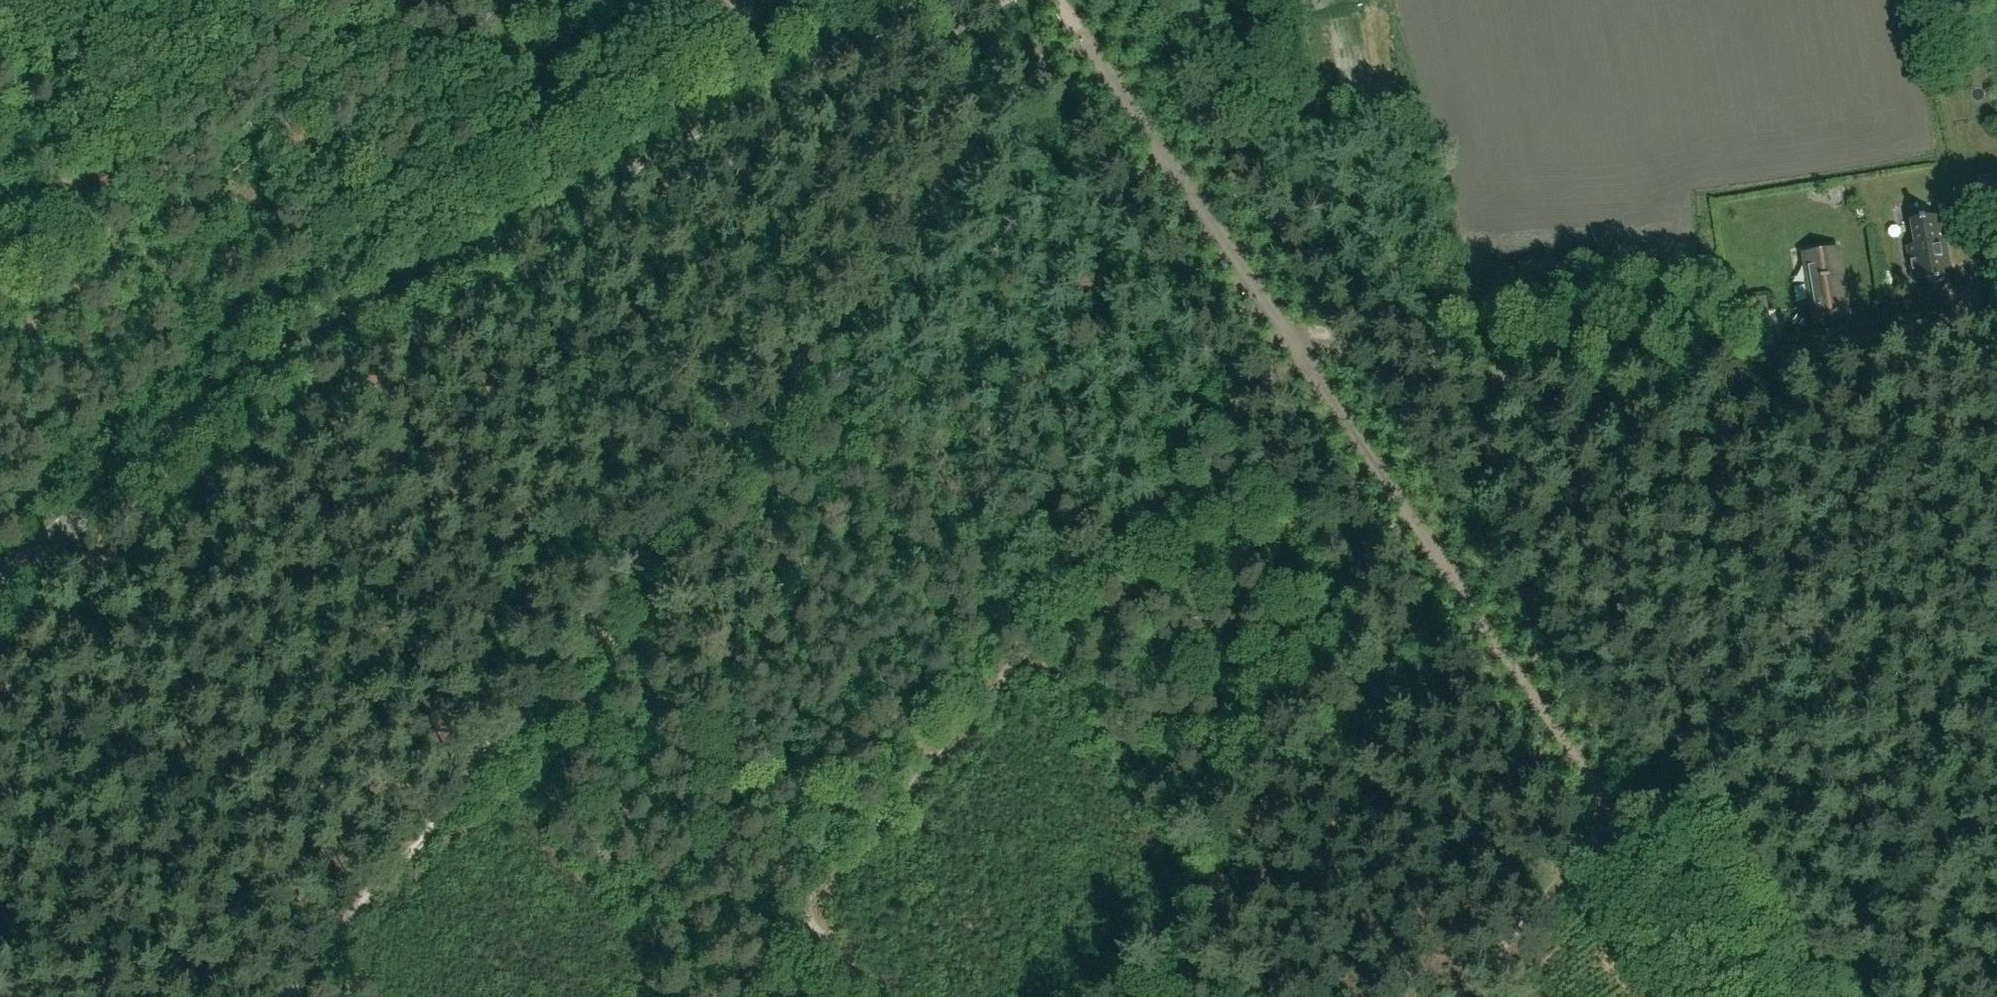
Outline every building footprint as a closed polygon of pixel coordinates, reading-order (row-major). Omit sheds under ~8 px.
[(1912,257),(1917,288),(1944,284),(1943,273),(1953,272),(1946,227),(1929,229),(1929,227),(1924,228),(1925,230),(1916,231),(1920,256),(1912,257)] [(1851,315),(1840,248),(1802,254),(1813,321),(1851,315)]
